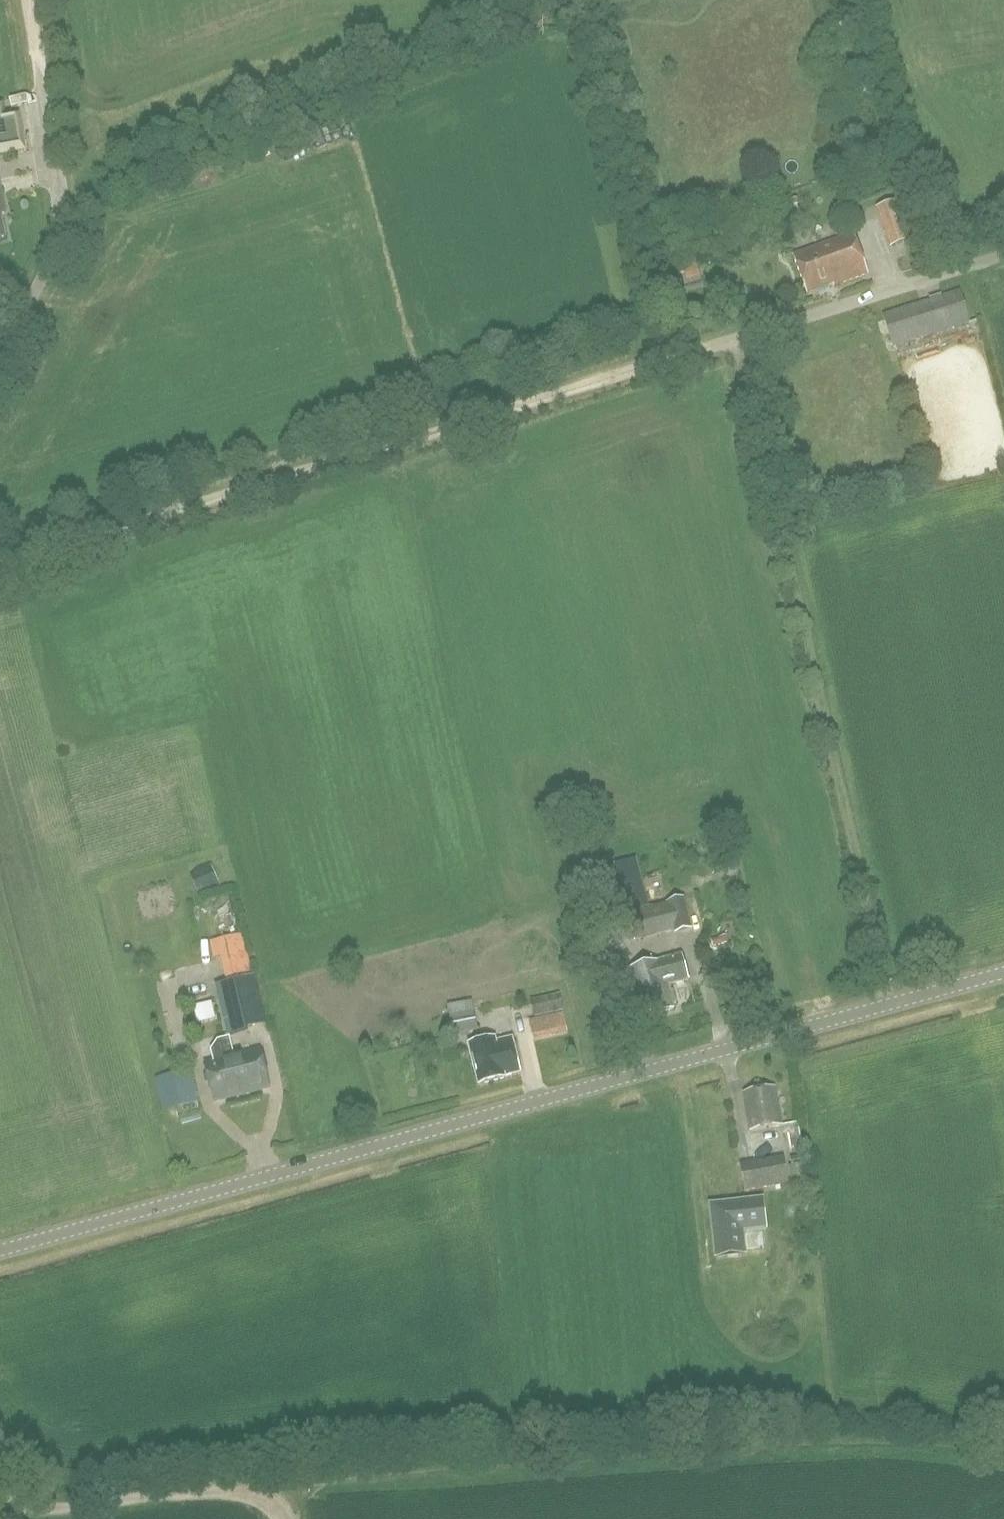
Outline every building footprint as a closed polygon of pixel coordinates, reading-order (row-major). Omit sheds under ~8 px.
[(26,149),(20,113),(5,116),(2,103),(0,103),(0,153),(26,149)] [(890,247),(913,239),(906,218),(883,226),(890,247)] [(832,287),(867,275),(852,234),(791,255),(805,294),(831,285),(832,287)] [(893,346),(970,322),(960,291),(883,315),(893,346)] [(199,889),(221,882),(216,866),(194,873),(199,889)] [(620,879),(628,913),(635,942),(674,932),(674,934),(692,929),(684,898),(665,903),(666,904),(649,908),(641,874),(620,879)] [(618,919),(604,922),(609,948),(624,944),(618,919)] [(222,956),(228,976),(256,968),(245,931),(212,941),(217,958),(222,956)] [(670,984),(687,980),(681,957),(625,971),(630,990),(634,989),(641,1017),(672,1009),(667,989),(670,984)] [(217,981),(231,1036),(255,1030),(251,1014),(263,1011),(253,972),(217,981)] [(536,1017),(538,1017),(563,1011),(559,993),(532,999),(536,1017)] [(453,1035),(478,1031),(472,1001),(448,1005),(453,1035)] [(531,1025),(533,1038),(553,1034),(566,1031),(561,1015),(539,1020),(540,1023),(531,1025)] [(505,1078),(521,1074),(512,1040),(496,1044),(495,1038),(469,1044),(479,1085),(505,1079),(505,1078)] [(269,1089),(260,1053),(206,1067),(215,1103),(269,1089)] [(749,1130),(781,1123),(776,1084),(741,1091),(749,1130)] [(745,1192),(789,1184),(783,1156),(739,1164),(745,1192)] [(793,1187),(810,1184),(805,1164),(790,1167),(793,1187)] [(759,1204),(715,1209),(720,1253),(741,1250),(738,1228),(761,1225),(759,1204)] [(758,1236),(757,1254),(767,1254),(768,1237),(758,1236)]
